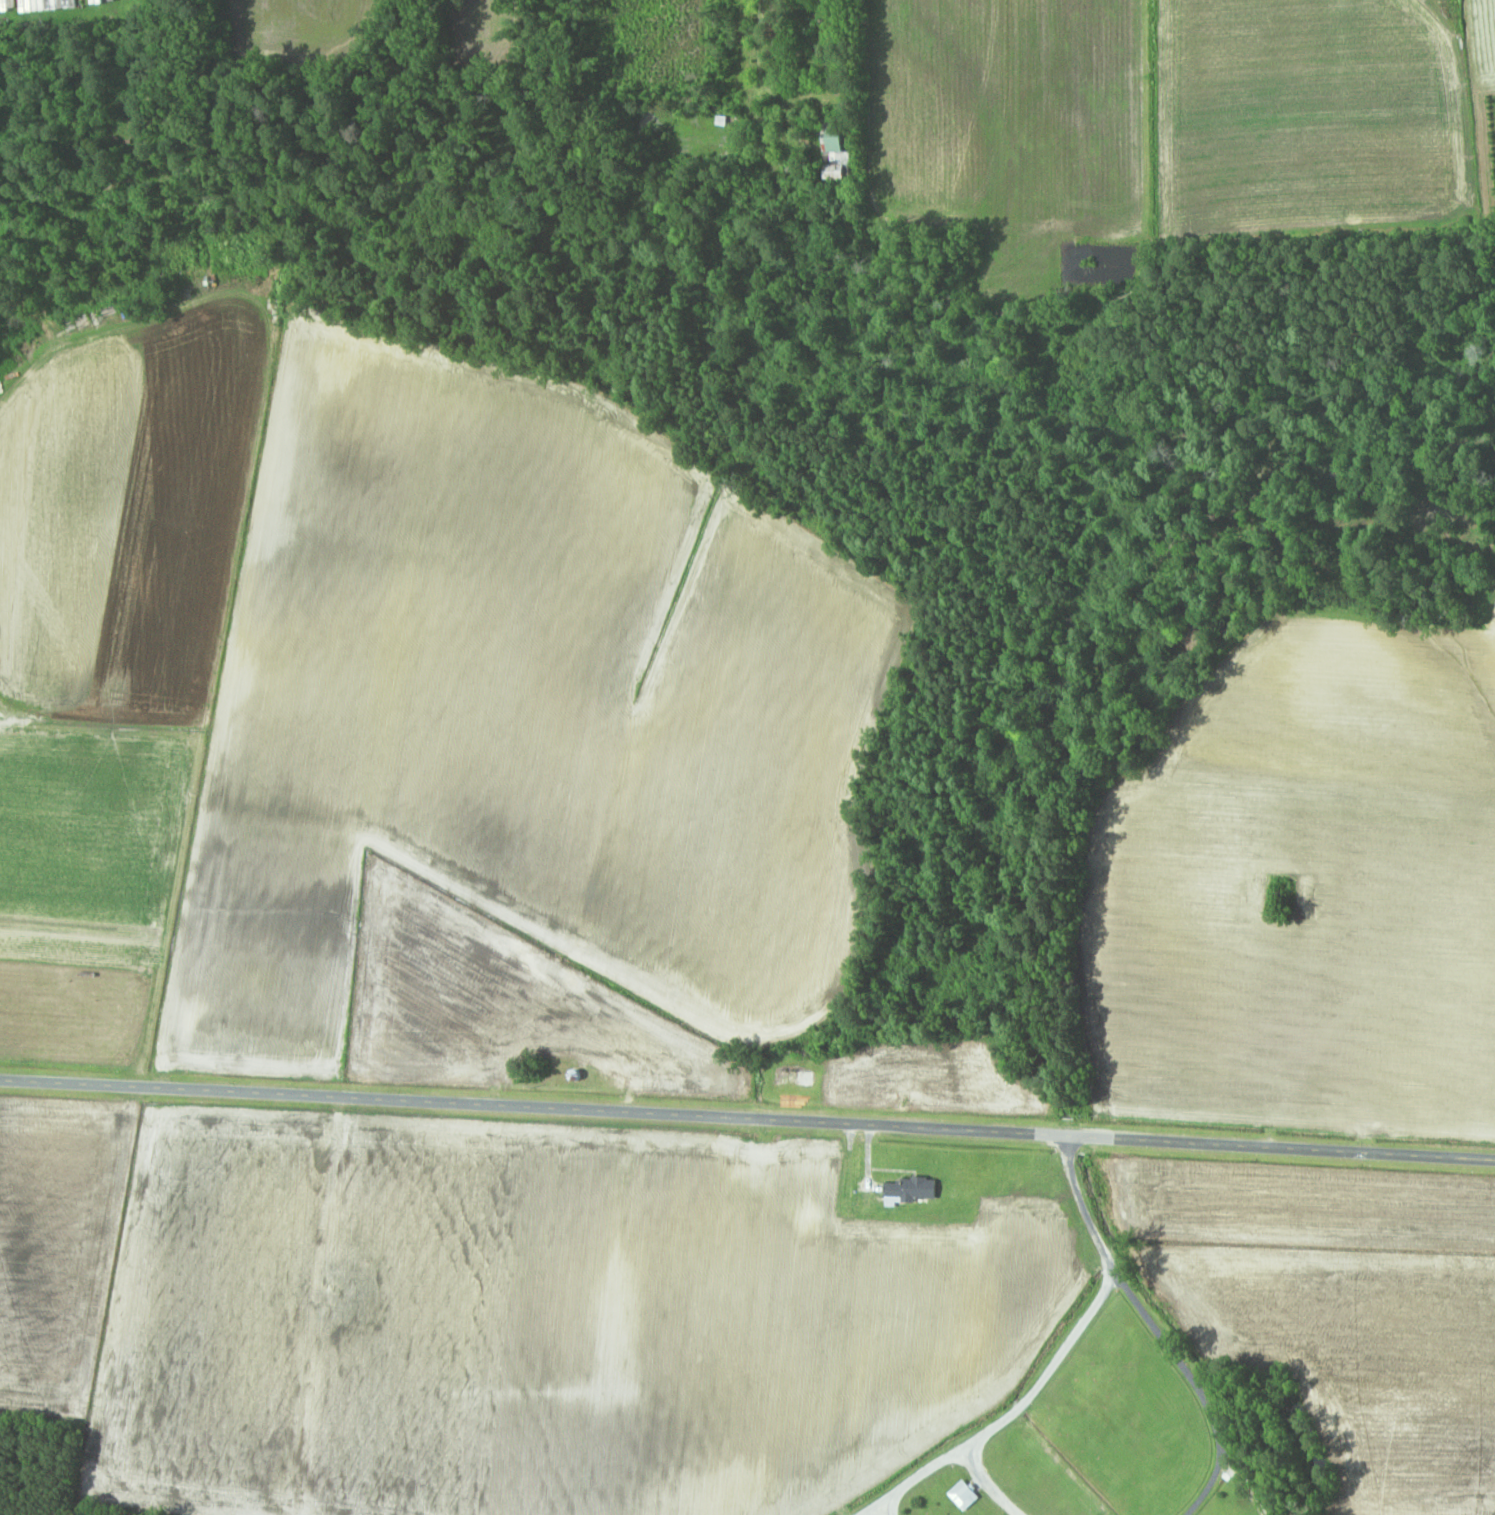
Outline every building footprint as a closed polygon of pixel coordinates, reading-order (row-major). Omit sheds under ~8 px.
[(850,124),(825,124),(825,153),(850,153),(850,124)] [(774,1086),(814,1086),(814,1071),(774,1071),(774,1086)] [(1373,1124),(1358,1124),(1358,1136),(1373,1136),(1373,1124)] [(887,1178),(886,1204),(914,1205),(915,1198),(938,1198),(938,1180),(887,1178)] [(949,1494),(965,1511),(980,1497),(964,1479),(949,1494)]
